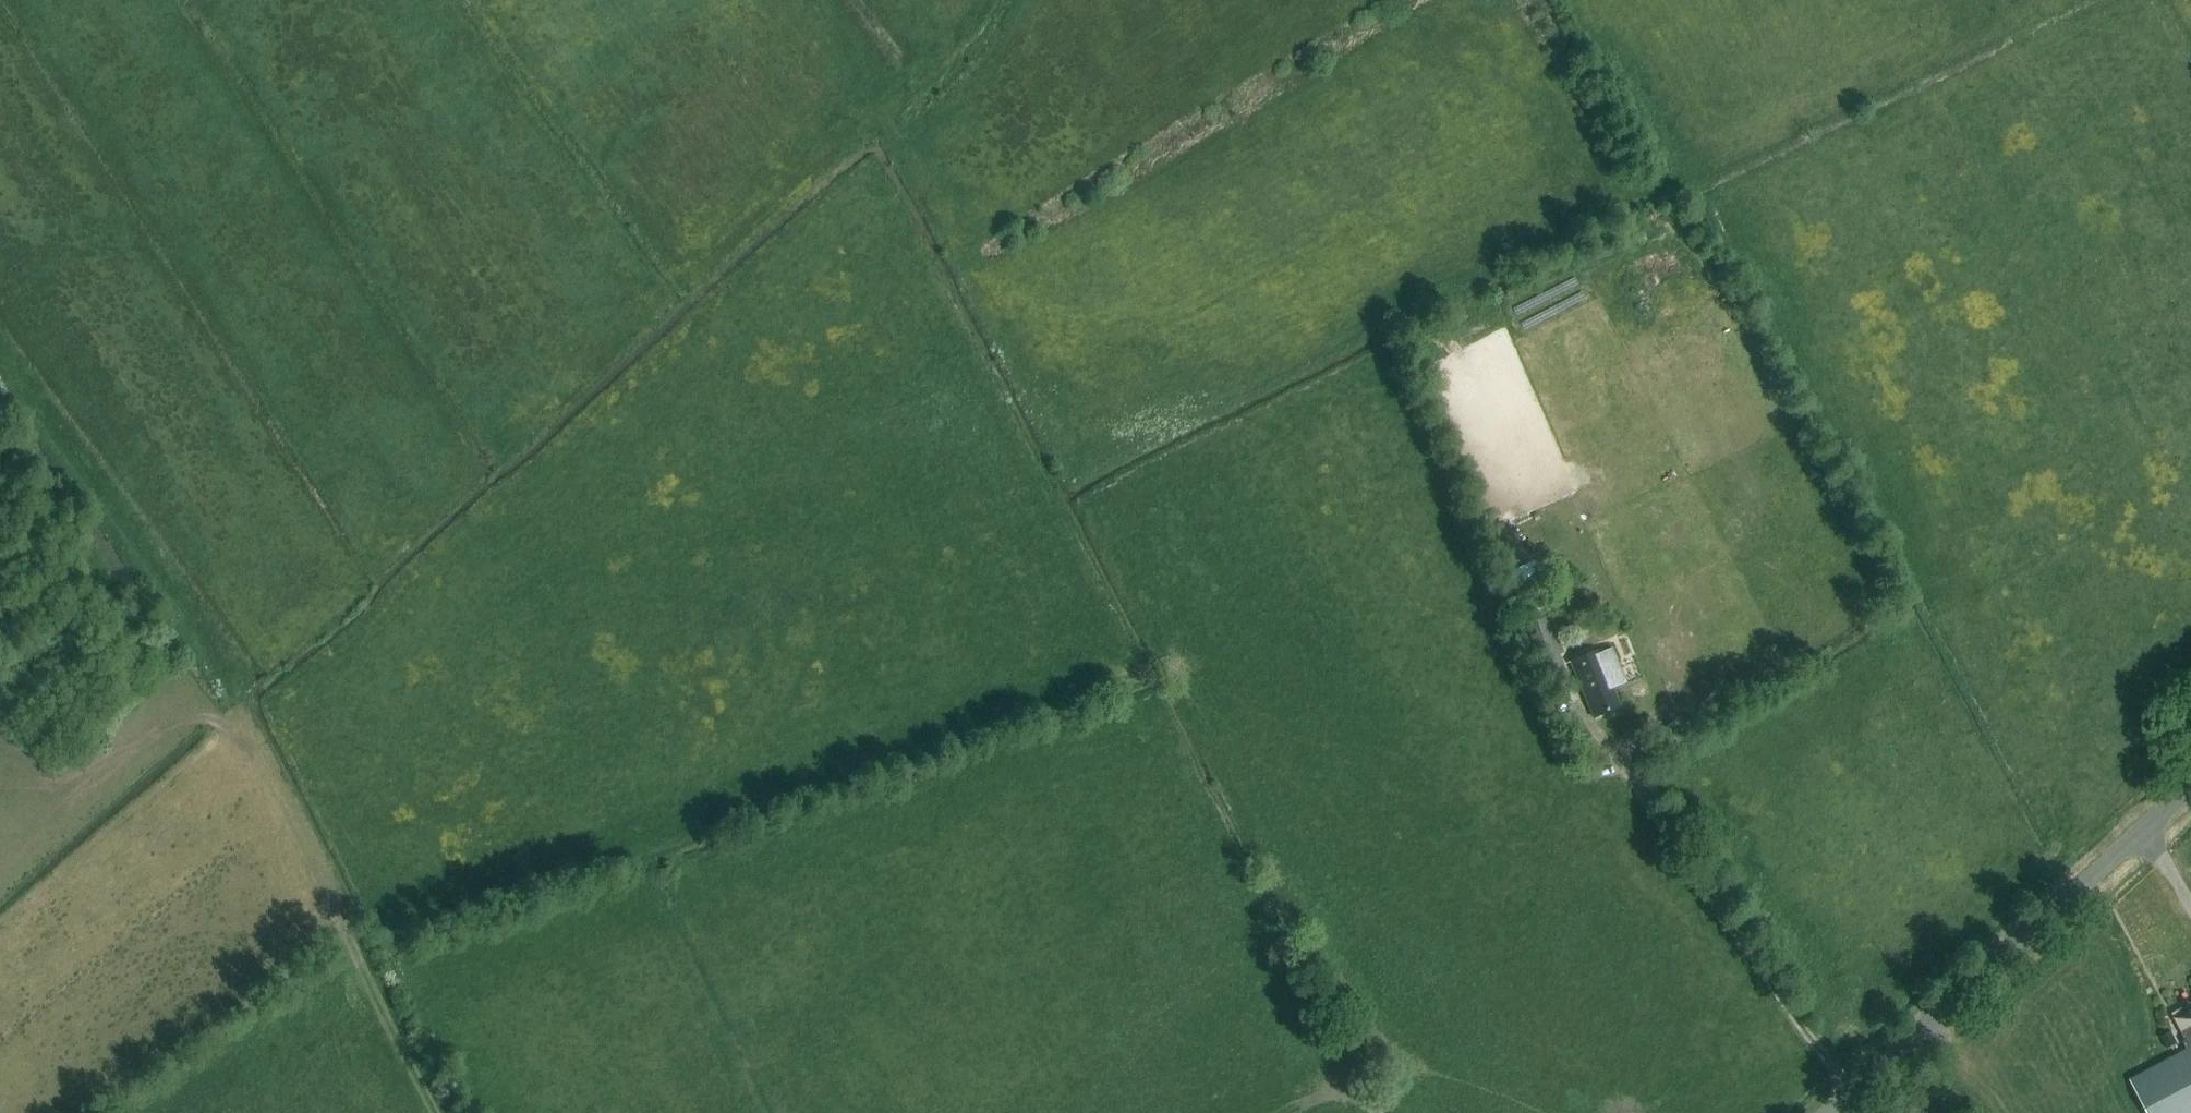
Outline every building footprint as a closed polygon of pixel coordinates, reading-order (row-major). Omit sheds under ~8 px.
[(1544,673),(1564,665),(1558,650),(1563,648),(1555,627),(1549,629),(1544,618),(1524,626),(1544,673)] [(1595,717),(1619,707),(1611,688),(1612,687),(1598,652),(1573,663),(1595,717)] [(2148,1112),(2190,1112),(2190,1012),(2177,1019),(2187,1039),(2184,1042),(2188,1051),(2131,1081),(2148,1112)] [(2162,1038),(2168,1049),(2178,1043),(2172,1032),(2162,1038)]
